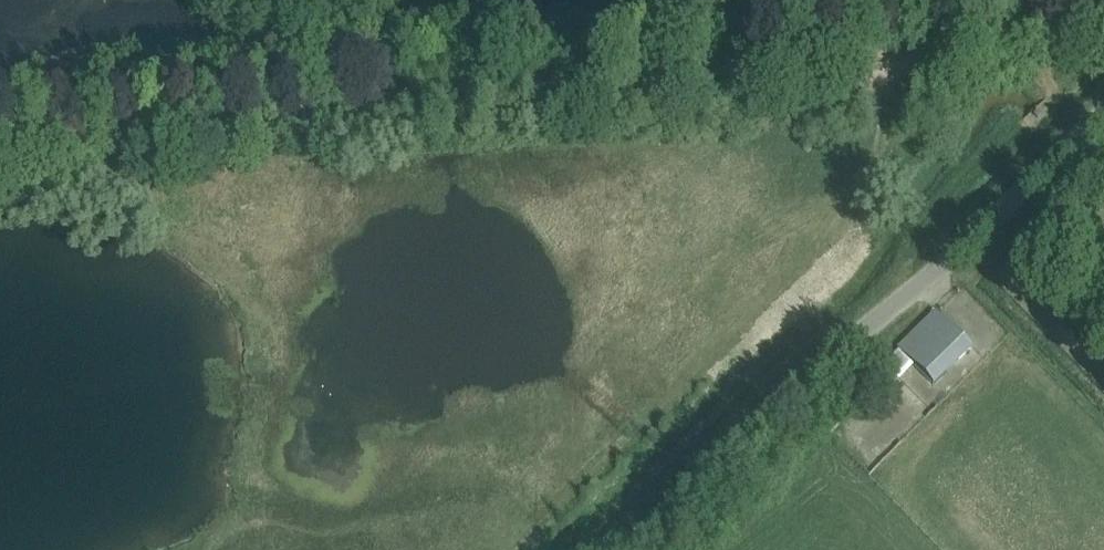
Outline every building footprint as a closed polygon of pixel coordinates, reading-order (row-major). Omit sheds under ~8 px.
[(899,349),(932,384),(971,345),(937,311),(899,349)]
